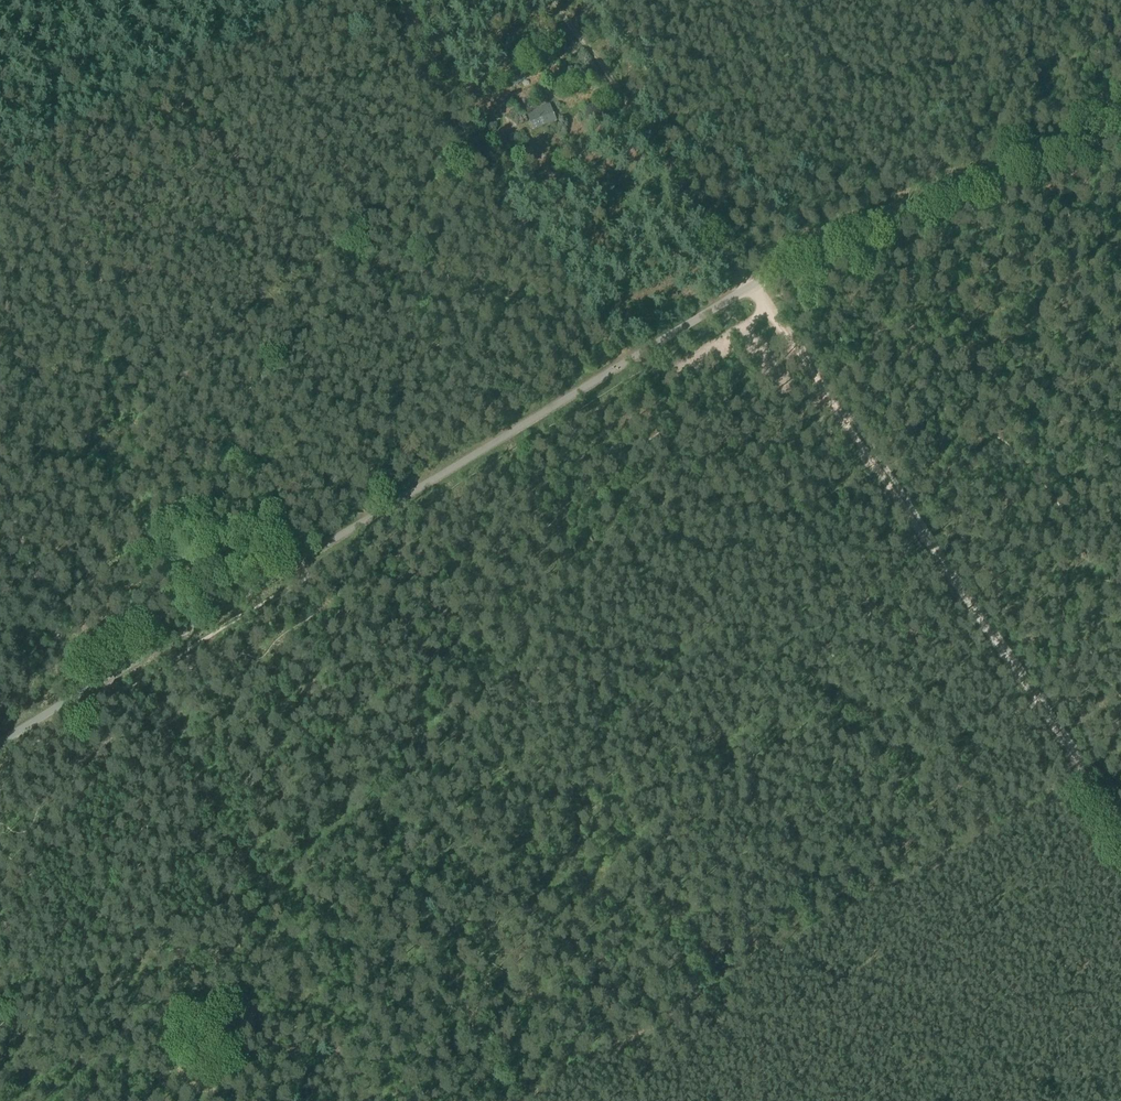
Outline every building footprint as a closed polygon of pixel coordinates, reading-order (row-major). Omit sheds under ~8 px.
[(527,113),(534,130),(557,121),(550,104),(527,113)]
